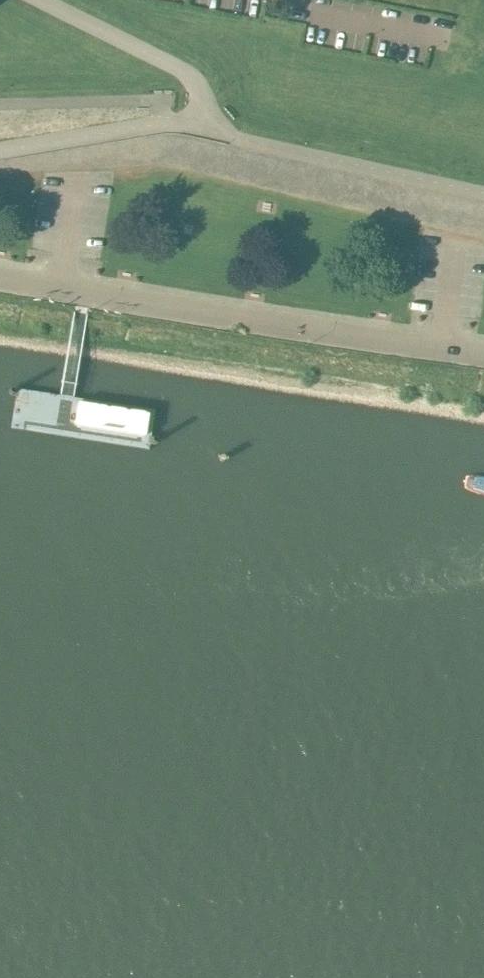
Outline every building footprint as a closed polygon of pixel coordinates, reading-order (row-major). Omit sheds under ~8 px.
[(154,390),(76,379),(70,378),(64,377),(7,369),(0,415),(0,421),(147,442),(154,390)]
